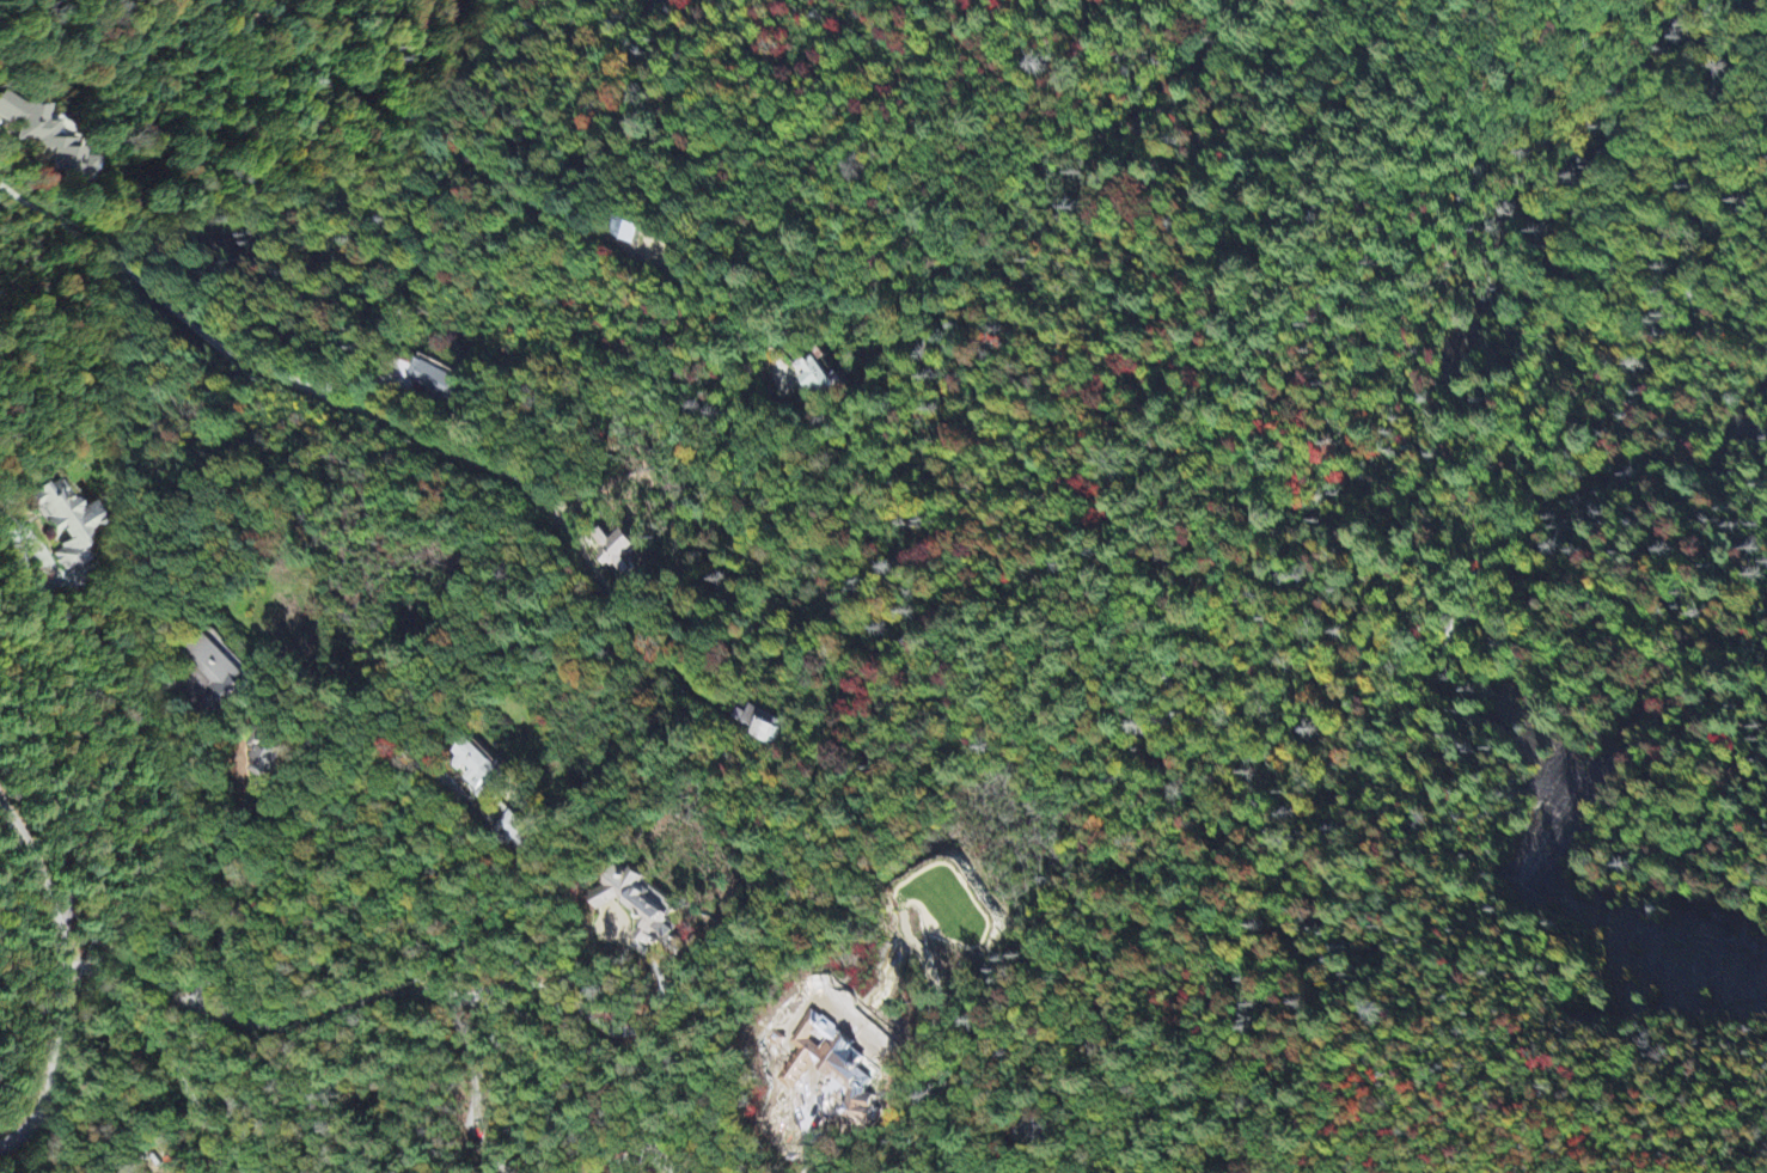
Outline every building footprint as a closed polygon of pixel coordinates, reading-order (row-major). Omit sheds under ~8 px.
[(88,182),(89,176),(87,159),(80,160),(71,158),(69,143),(58,141),(60,131),(58,123),(47,121),(40,122),(37,121),(35,107),(24,109),(17,107),(16,115),(11,141),(22,143),(34,142),(35,151),(44,153),(41,167),(42,173),(88,182)] [(615,239),(637,248),(645,229),(624,219),(615,239)] [(796,368),(814,401),(840,388),(828,363),(833,361),(828,352),(796,368)] [(449,404),(459,382),(416,361),(405,383),(449,404)] [(30,508),(52,533),(57,535),(66,544),(54,554),(49,553),(34,536),(27,542),(25,550),(33,559),(45,561),(51,556),(62,569),(78,572),(85,565),(96,511),(89,503),(80,511),(54,482),(48,487),(36,485),(28,493),(32,498),(30,508)] [(625,560),(641,548),(627,531),(613,542),(604,530),(592,539),(600,548),(591,555),(604,572),(610,568),(620,582),(634,571),(625,560)] [(218,648),(220,646),(213,638),(188,662),(197,672),(190,679),(208,698),(217,708),(247,679),(218,648)] [(748,715),(738,711),(733,723),(755,732),(752,739),(775,748),(782,729),(758,719),(761,711),(751,707),(748,715)] [(451,764),(460,772),(465,767),(471,772),(461,783),(479,800),(505,771),(473,741),(451,764)] [(866,1124),(870,1100),(860,1093),(868,1081),(859,1075),(851,1073),(860,1059),(847,1051),(848,1044),(838,1037),(825,1035),(807,1063),(807,1065),(847,1091),(845,1100),(838,1110),(837,1119),(866,1124)]
